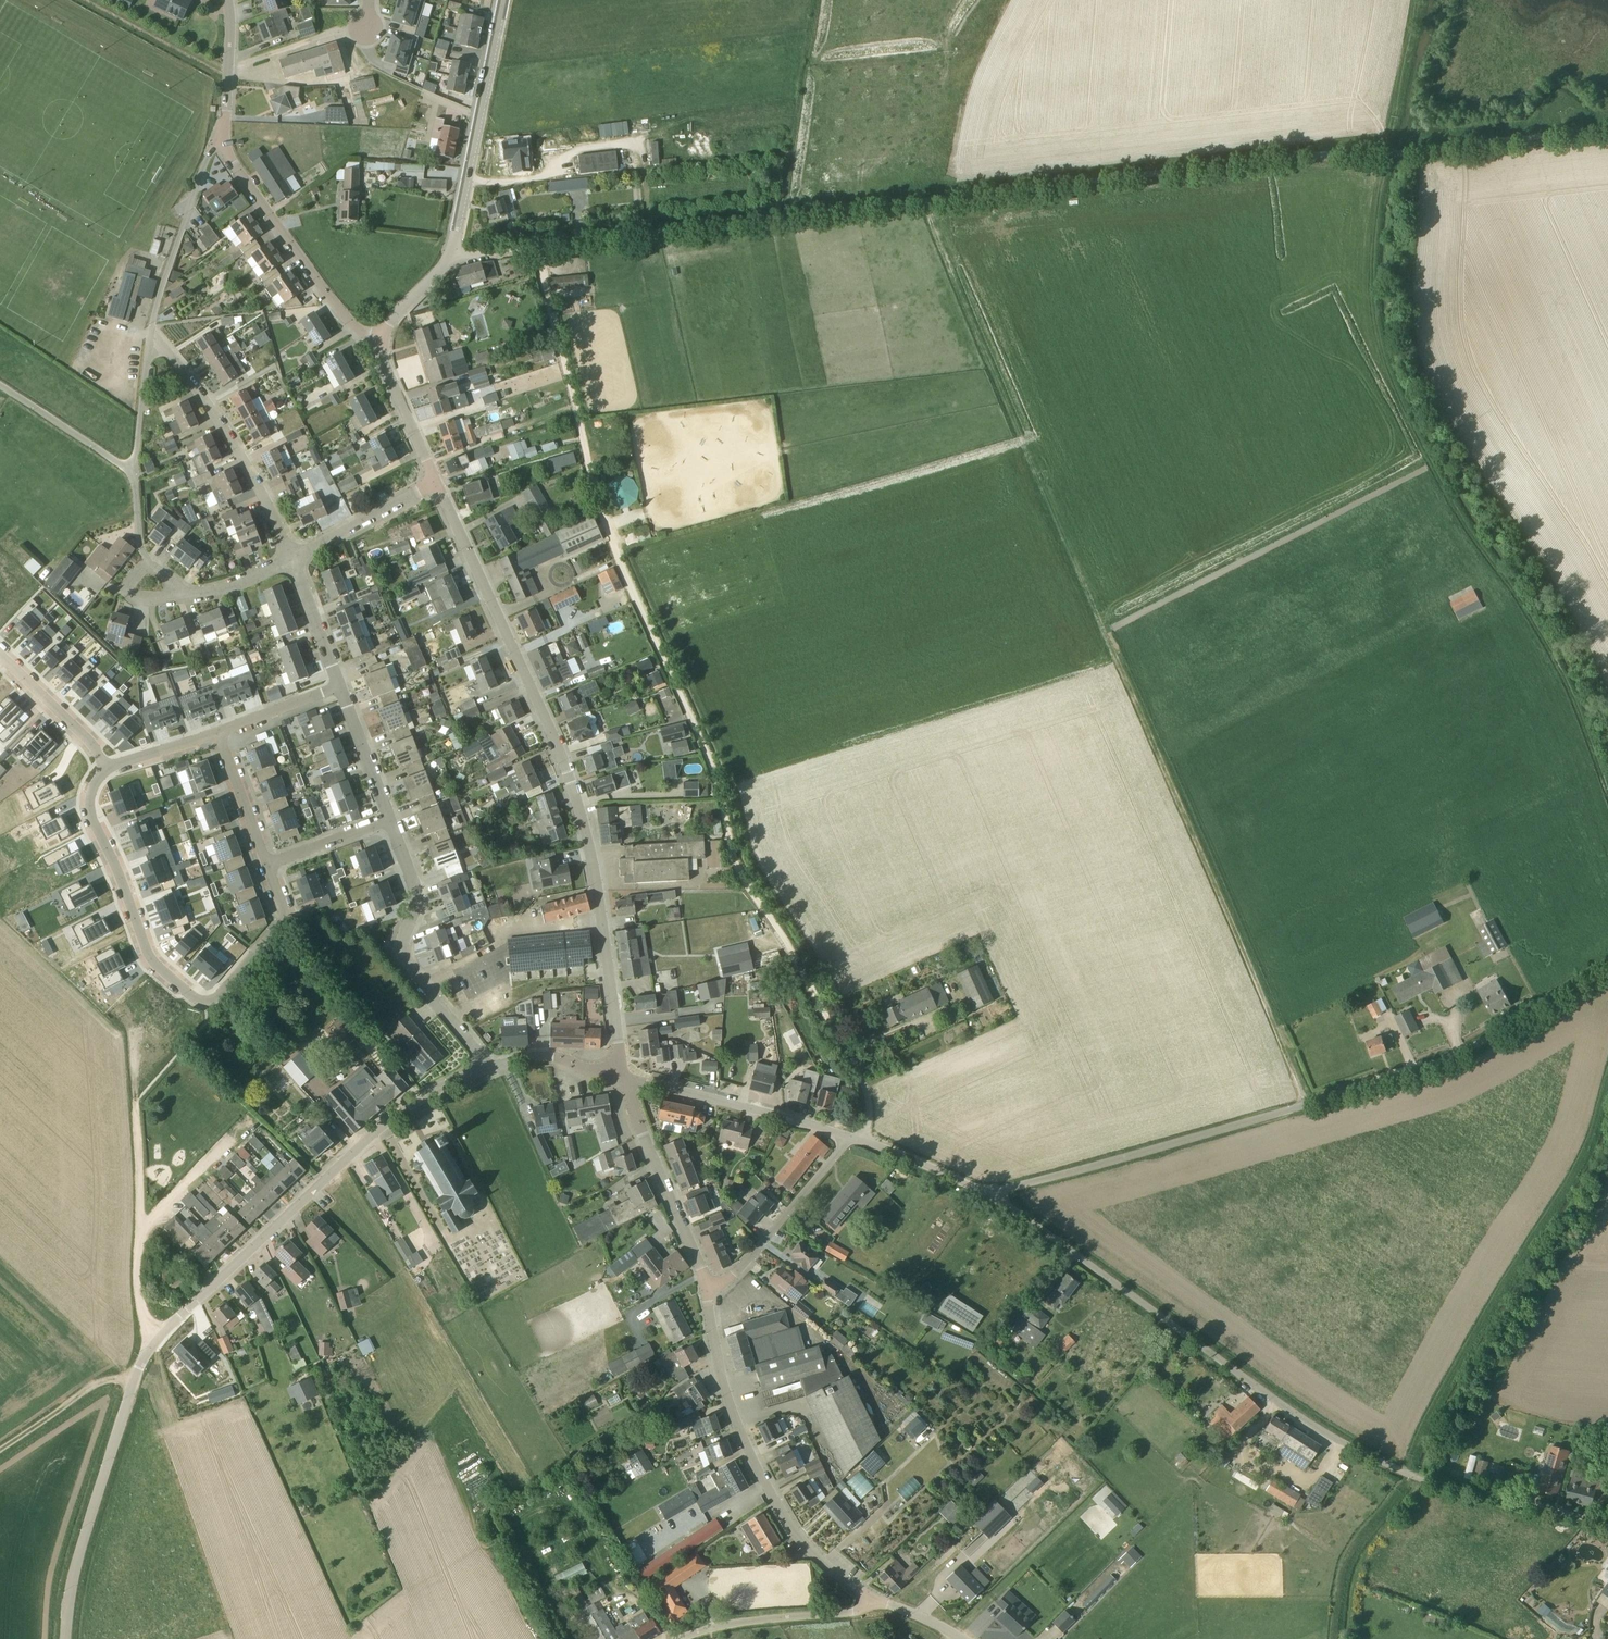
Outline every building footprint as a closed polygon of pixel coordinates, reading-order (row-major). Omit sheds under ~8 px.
[(187,0),(158,0),(155,7),(183,20),(191,2),(187,0)] [(288,8),(285,0),(265,0),(270,14),(286,8),(286,9),(288,9),(288,8)] [(397,9),(416,15),(420,2),(423,3),(424,0),(400,0),(397,9)] [(449,1),(447,10),(459,13),(462,5),(449,1)] [(416,34),(424,36),(434,5),(425,2),(416,34)] [(289,17),(286,9),(286,8),(270,14),(272,20),(259,24),(266,42),(287,33),(282,20),(289,17)] [(416,15),(397,9),(393,22),(402,24),(400,31),(404,32),(413,35),(415,28),(412,27),(416,15)] [(484,19),(466,16),(461,14),(458,29),(463,30),(480,34),(484,19)] [(298,26),(302,37),(315,33),(311,22),(298,26)] [(480,34),(463,30),(458,29),(454,44),(477,49),(480,34)] [(413,35),(404,32),(402,38),(393,36),(389,49),(408,54),(412,42),(415,43),(417,36),(413,35)] [(436,47),(448,51),(450,43),(438,39),(436,47)] [(326,47),(333,72),(345,69),(337,43),(326,47)] [(317,77),(333,72),(326,47),(280,61),(285,79),(315,70),(317,77)] [(445,59),(448,51),(436,47),(433,55),(445,59)] [(408,54),(389,49),(385,62),(394,64),(392,71),(405,75),(407,68),(404,67),(408,54)] [(450,76),(467,80),(470,65),(453,61),(450,76)] [(464,95),(467,80),(450,76),(447,91),(464,95)] [(359,91),(367,89),(364,78),(351,82),(353,93),(359,91)] [(425,80),(422,89),(434,94),(438,86),(425,80)] [(302,106),(299,97),(300,88),(284,86),(273,91),(275,95),(270,97),(272,101),(270,102),(277,117),(292,110),(302,106)] [(343,87),(337,89),(339,100),(345,99),(343,87)] [(330,88),(322,90),(324,98),(332,96),(330,88)] [(369,108),(394,101),(393,96),(367,103),(369,108)] [(348,123),(344,108),(326,108),(325,122),(348,123)] [(436,118),(432,139),(439,140),(436,155),(453,159),(459,130),(444,126),(445,120),(436,118)] [(616,122),(618,135),(629,133),(627,121),(616,122)] [(600,136),(616,135),(616,123),(600,124),(600,136)] [(513,158),(515,173),(532,171),(532,169),(530,156),(531,156),(531,154),(529,138),(519,140),(518,137),(508,138),(509,141),(503,142),(505,159),(513,158)] [(278,147),(270,152),(253,163),(278,203),(293,194),(285,181),(295,174),(278,147)] [(405,150),(403,158),(409,159),(410,159),(412,153),(412,152),(405,150)] [(616,152),(579,156),(581,174),(618,170),(616,152)] [(359,193),(360,169),(360,162),(347,162),(346,169),(345,169),(344,192),(359,193)] [(404,165),(395,165),(395,164),(388,163),(379,162),(376,162),(376,163),(368,163),(367,170),(384,171),(384,170),(395,171),(395,170),(404,170),(404,171),(425,172),(425,166),(404,165)] [(414,186),(415,178),(401,177),(400,186),(414,186)] [(587,177),(580,178),(582,191),(588,190),(587,177)] [(422,180),(422,191),(447,192),(447,181),(422,180)] [(557,194),(570,193),(569,180),(556,181),(556,182),(557,192),(557,194)] [(229,183),(222,188),(219,184),(204,194),(210,203),(218,197),(224,205),(238,195),(229,183)] [(499,193),(501,201),(487,205),(491,219),(507,215),(505,205),(513,203),(510,190),(499,193)] [(359,193),(344,192),(341,192),(340,220),(358,221),(359,193)] [(238,237),(257,223),(253,216),(251,217),(249,214),(231,227),(238,237)] [(257,223),(238,237),(243,243),(238,246),(244,254),(258,244),(255,240),(263,234),(261,231),(262,230),(257,223)] [(209,241),(216,235),(209,225),(201,230),(205,235),(209,241)] [(220,240),(216,235),(209,241),(205,235),(199,239),(207,249),(220,240)] [(154,239),(150,253),(157,255),(161,241),(154,239)] [(186,253),(195,249),(191,241),(183,244),(186,253)] [(258,265),(278,251),(273,245),(272,246),(269,242),(261,248),(258,244),(244,254),(248,260),(253,257),(258,265)] [(278,251),(258,265),(264,273),(260,276),(264,282),(279,272),(276,268),(284,262),(281,259),(282,258),(278,251)] [(470,285),(486,280),(481,263),(454,270),(460,288),(462,292),(464,293),(469,291),(471,289),(470,285)] [(126,281),(121,298),(114,296),(108,316),(129,322),(133,308),(135,309),(137,300),(136,300),(138,295),(144,297),(146,291),(139,289),(143,276),(149,278),(151,271),(127,264),(123,280),(126,281)] [(279,294),(298,280),(293,273),(292,274),(290,271),(282,276),(279,272),(264,282),(268,288),(266,289),(272,298),(279,294)] [(552,289),(580,286),(579,277),(551,280),(552,289)] [(303,286),(298,280),(279,294),(285,302),(280,305),(283,308),(303,306),(302,305),(296,296),(304,291),(301,287),(303,286)] [(170,292),(174,299),(185,292),(181,285),(170,292)] [(480,296),(477,303),(483,306),(487,300),(480,296)] [(217,306),(212,310),(216,315),(221,312),(217,306)] [(269,314),(270,321),(281,320),(280,313),(269,314)] [(309,334),(322,325),(314,313),(302,321),(309,334)] [(222,326),(234,325),(233,317),(221,319),(222,326)] [(289,317),(283,321),(287,327),(293,323),(289,317)] [(431,384),(469,373),(463,350),(448,354),(439,324),(415,332),(431,384)] [(322,325),(309,334),(317,346),(330,337),(322,325)] [(203,353),(217,344),(213,337),(221,332),(218,328),(210,333),(196,342),(203,353)] [(254,338),(260,348),(271,341),(264,331),(254,338)] [(237,341),(229,346),(223,349),(226,354),(240,345),(237,341)] [(235,354),(246,347),(244,343),(240,345),(226,354),(224,355),(210,364),(217,375),(231,366),(239,361),(235,354)] [(210,364),(224,355),(217,344),(203,353),(210,364)] [(553,348),(543,351),(545,360),(556,357),(553,348)] [(488,350),(474,354),(477,363),(477,365),(491,361),(488,350)] [(303,365),(309,362),(316,358),(313,353),(300,360),(303,365)] [(329,376),(334,373),(347,366),(340,353),(327,361),(328,363),(323,366),(329,376)] [(274,363),(269,356),(253,367),(257,373),(274,363)] [(316,358),(309,362),(311,366),(318,362),(316,358)] [(246,372),(243,368),(239,361),(231,366),(217,375),(225,386),(239,377),(238,377),(246,372)] [(561,364),(498,380),(502,397),(565,380),(561,364)] [(334,373),(341,386),(354,379),(347,366),(334,373)] [(469,373),(473,384),(489,379),(488,376),(493,375),(490,366),(469,373)] [(301,381),(298,375),(287,381),(291,387),(301,381)] [(460,396),(460,395),(458,389),(459,389),(459,388),(457,388),(456,383),(428,391),(432,404),(460,396)] [(238,409),(252,401),(248,395),(256,390),(254,386),(246,390),(231,398),(238,409)] [(329,397),(332,402),(339,398),(337,393),(329,397)] [(469,406),(465,394),(465,393),(460,395),(460,396),(432,404),(436,416),(469,406)] [(357,415),(370,407),(363,394),(350,402),(357,415)] [(486,406),(496,403),(494,397),(484,400),(486,406)] [(342,403),(339,398),(332,402),(335,407),(342,403)] [(266,409),(274,404),(271,400),(264,404),(266,409)] [(177,421),(194,414),(188,401),(172,408),(172,409),(164,412),(166,418),(174,414),(177,421)] [(259,413),(258,413),(252,401),(238,409),(244,421),(259,413)] [(488,412),(498,408),(496,403),(486,406),(488,412)] [(274,404),(266,409),(268,413),(276,409),(274,404)] [(357,431),(363,427),(377,420),(370,407),(357,415),(350,418),(357,431)] [(244,421),(250,433),(265,425),(259,413),(244,421)] [(194,414),(177,421),(180,427),(172,431),(175,436),(183,433),(199,426),(194,414)] [(467,432),(473,430),(471,425),(465,427),(462,418),(439,426),(444,440),(458,435),(467,432)] [(503,428),(515,425),(513,418),(501,421),(503,428)] [(265,425),(250,433),(256,444),(271,436),(279,432),(276,427),(268,431),(265,425)] [(490,434),(487,426),(484,427),(473,430),(467,432),(458,435),(444,440),(448,454),(463,449),(462,447),(477,442),(476,439),(480,437),(490,434)] [(303,436),(300,430),(286,437),(288,443),(303,436)] [(357,433),(351,436),(355,443),(361,440),(357,433)] [(376,455),(391,447),(384,434),(361,446),(364,452),(372,447),(376,455)] [(200,454),(216,447),(211,435),(195,442),(187,446),(189,451),(197,448),(200,454)] [(166,448),(176,443),(173,436),(162,441),(166,448)] [(523,451),(527,449),(524,441),(507,447),(512,461),(525,456),(523,451)] [(176,443),(166,448),(168,454),(179,450),(176,443)] [(268,468),(283,461),(279,454),(288,450),(285,445),(277,449),(262,456),(268,468)] [(338,453),(341,459),(356,452),(352,446),(338,453)] [(491,446),(483,449),(486,457),(494,454),(491,446)] [(523,451),(525,456),(526,460),(538,455),(535,446),(527,449),(523,451)] [(216,447),(200,454),(203,461),(195,464),(198,470),(206,466),(222,459),(216,447)] [(391,447),(376,455),(380,463),(372,467),(375,472),(398,460),(391,447)] [(478,460),(486,457),(483,449),(483,448),(444,464),(449,476),(465,470),(468,476),(483,470),(478,460)] [(319,456),(313,459),(316,465),(322,462),(319,456)] [(143,464),(148,474),(156,470),(152,460),(143,464)] [(283,461),(268,468),(273,480),(288,473),(296,469),(294,464),(286,468),(283,461)] [(331,474),(325,463),(319,466),(325,477),(331,474)] [(343,463),(331,471),(334,477),(347,468),(343,463)] [(320,471),(318,466),(297,476),(299,481),(320,471)] [(210,471),(193,479),(197,487),(209,482),(214,493),(238,481),(232,469),(216,476),(213,478),(210,471)] [(187,481),(183,473),(173,477),(177,485),(187,481)] [(342,493),(358,486),(354,477),(338,484),(342,493)] [(638,478),(613,477),(612,505),(637,505),(638,478)] [(217,501),(219,504),(227,500),(227,501),(243,494),(238,481),(214,493),(217,501)] [(481,483),(480,481),(468,485),(463,486),(463,489),(470,509),(478,507),(477,505),(490,501),(487,491),(491,490),(489,483),(488,481),(481,483)] [(286,487),(290,495),(295,493),(291,485),(286,487)] [(165,493),(168,501),(175,498),(172,490),(165,493)] [(309,506),(316,521),(328,515),(321,500),(317,492),(313,494),(313,495),(306,498),(309,506)] [(535,516),(549,509),(543,499),(529,506),(535,516)] [(303,526),(316,521),(309,506),(297,511),(303,526)] [(486,521),(502,549),(517,540),(509,527),(520,521),(512,507),(486,521)] [(250,512),(239,516),(237,510),(222,516),(227,528),(234,525),(237,534),(256,527),(250,512)] [(173,541),(187,523),(181,519),(179,522),(168,514),(149,538),(160,546),(168,537),(173,541)] [(556,533),(557,535),(515,554),(515,553),(500,560),(519,602),(537,594),(532,582),(528,584),(523,571),(564,552),(566,556),(603,539),(593,516),(556,533)] [(555,532),(549,521),(541,525),(547,537),(555,532)] [(404,538),(409,536),(414,534),(418,542),(433,535),(427,522),(419,525),(418,523),(406,528),(401,531),(404,538)] [(183,539),(187,534),(192,528),(187,523),(173,541),(178,545),(170,555),(180,562),(192,547),(183,539)] [(256,527),(237,534),(241,543),(233,545),(238,558),(253,552),(251,546),(261,542),(256,527)] [(108,582),(134,549),(121,538),(110,552),(101,545),(86,564),(108,582)] [(388,548),(391,556),(411,549),(408,541),(388,548)] [(423,573),(413,578),(408,580),(412,588),(416,586),(416,585),(437,575),(434,568),(446,563),(437,544),(412,555),(416,564),(417,563),(425,560),(427,565),(429,570),(423,573)] [(208,559),(202,554),(192,547),(180,562),(190,570),(193,565),(200,570),(209,559),(208,559)] [(33,575),(41,566),(33,558),(24,566),(33,575)] [(59,594),(60,594),(80,568),(67,558),(46,583),(51,588),(48,591),(56,597),(59,594)] [(364,572),(361,567),(358,559),(357,558),(351,561),(354,569),(340,574),(338,567),(322,573),(327,587),(342,581),(349,578),(350,578),(357,575),(364,572)] [(209,572),(215,564),(210,560),(204,568),(209,572)] [(573,564),(578,574),(584,571),(579,561),(573,564)] [(600,575),(609,595),(622,589),(613,569),(600,575)] [(442,597),(457,590),(451,576),(428,586),(426,587),(432,602),(442,597)] [(355,593),(350,578),(349,578),(342,581),(327,587),(330,593),(327,594),(329,600),(332,599),(332,600),(342,596),(346,605),(356,601),(355,601),(367,596),(373,594),(372,593),(370,588),(370,587),(355,593)] [(268,604),(285,597),(281,586),(264,592),(268,604)] [(581,599),(575,587),(563,593),(568,605),(581,599)] [(404,601),(416,596),(413,589),(401,595),(404,601)] [(457,590),(442,597),(445,604),(438,608),(441,613),(463,603),(457,590)] [(1483,608),(1475,590),(1451,602),(1459,620),(1483,608)] [(370,603),(369,600),(367,596),(355,601),(356,601),(346,605),(348,610),(338,614),(343,628),(360,621),(365,620),(365,619),(363,614),(356,616),(353,608),(358,606),(358,608),(364,605),(365,605),(370,603)] [(244,597),(236,600),(241,612),(248,609),(244,597)] [(272,615),(290,608),(285,597),(268,604),(272,615)] [(17,626),(12,631),(23,641),(28,636),(36,627),(35,626),(26,618),(35,609),(29,603),(21,612),(21,613),(13,621),(17,626)] [(276,625),(294,619),(290,608),(272,615),(276,625)] [(209,613),(216,632),(218,638),(235,631),(233,624),(238,623),(232,609),(221,613),(220,609),(209,613)] [(535,609),(517,617),(521,625),(524,624),(530,637),(545,631),(535,609)] [(249,611),(249,610),(242,613),(245,621),(252,618),(252,617),(249,611)] [(204,636),(216,632),(209,613),(197,618),(202,629),(195,632),(200,644),(207,642),(204,636)] [(114,614),(108,632),(119,635),(117,643),(124,645),(123,648),(137,652),(142,638),(128,634),(125,633),(130,618),(114,614)] [(367,619),(370,625),(377,622),(374,616),(367,619)] [(430,616),(418,623),(422,629),(434,622),(430,616)] [(477,636),(469,616),(445,626),(447,632),(457,628),(463,642),(477,636)] [(606,616),(588,625),(592,634),(604,629),(602,626),(609,623),(606,616)] [(32,640),(27,645),(38,655),(43,650),(51,641),(50,641),(41,632),(50,623),(44,617),(35,626),(36,627),(28,636),(32,640)] [(200,644),(195,632),(189,634),(183,618),(172,623),(179,641),(190,637),(194,647),(200,644)] [(294,619),(276,625),(281,637),(298,630),(294,619)] [(542,620),(544,629),(550,627),(547,619),(542,620)] [(370,636),(371,636),(365,620),(360,621),(343,628),(349,644),(364,638),(366,637),(370,636)] [(247,625),(249,632),(258,629),(255,622),(247,625)] [(168,645),(179,641),(172,623),(161,627),(165,639),(159,641),(164,654),(170,651),(168,645)] [(405,629),(398,632),(399,634),(402,641),(409,637),(406,631),(405,629)] [(47,654),(42,659),(53,670),(58,665),(66,656),(65,655),(56,647),(65,638),(59,632),(50,641),(51,641),(43,650),(47,654)] [(589,647),(584,634),(577,637),(582,650),(589,647)] [(251,637),(254,644),(260,641),(257,635),(251,637)] [(427,665),(418,645),(414,636),(401,642),(414,671),(427,665)] [(361,655),(370,652),(364,638),(349,644),(354,658),(360,656),(361,655)] [(374,656),(388,648),(392,646),(393,645),(391,641),(388,640),(385,642),(375,647),(371,649),(372,651),(374,656)] [(580,652),(575,641),(566,645),(571,656),(580,652)] [(564,660),(560,653),(555,642),(529,654),(538,674),(555,666),(555,665),(556,665),(565,661),(566,661),(565,659),(564,660)] [(283,662),(300,655),(296,644),(279,650),(283,662)] [(62,669),(57,674),(68,684),(72,679),(81,670),(80,670),(71,661),(80,652),(74,646),(65,655),(66,656),(58,665),(62,669)] [(436,660),(439,666),(462,656),(458,647),(444,653),(446,656),(436,660)] [(287,673),(304,666),(300,655),(283,662),(287,673)] [(477,678),(491,672),(485,657),(471,663),(477,678)] [(458,659),(443,665),(446,672),(460,666),(458,659)] [(649,659),(637,665),(640,672),(653,667),(649,659)] [(77,683),(72,688),(83,699),(87,693),(96,685),(95,684),(86,676),(95,666),(89,661),(80,670),(81,670),(72,679),(77,683)] [(393,663),(386,666),(384,661),(369,667),(371,674),(365,676),(369,687),(391,679),(398,676),(393,663)] [(568,667),(565,661),(556,665),(555,665),(555,666),(538,674),(544,689),(570,677),(566,668),(568,667)] [(248,664),(230,670),(232,676),(250,670),(248,664)] [(606,671),(603,665),(587,671),(590,678),(606,671)] [(304,666),(287,673),(291,684),(309,677),(304,666)] [(438,668),(432,670),(435,677),(440,674),(438,668)] [(179,671),(172,673),(175,683),(182,681),(179,671)] [(249,685),(254,683),(250,671),(232,678),(241,701),(253,697),(249,685)] [(654,688),(664,683),(658,671),(647,676),(653,689),(654,688)] [(491,672),(477,678),(483,693),(497,687),(491,672)] [(166,673),(160,674),(162,682),(169,680),(167,673),(166,673)] [(263,674),(255,676),(258,683),(265,681),(263,674)] [(92,698),(87,703),(98,713),(102,708),(111,699),(110,699),(101,690),(110,681),(104,675),(95,684),(96,685),(87,693),(92,698)] [(241,701),(232,678),(214,685),(219,697),(225,695),(230,706),(241,701)] [(382,702),(397,696),(391,679),(369,687),(373,698),(380,696),(382,702)] [(589,711),(584,699),(598,693),(600,692),(595,681),(579,687),(580,690),(558,699),(563,712),(579,705),(582,713),(589,711)] [(213,699),(219,697),(214,685),(197,692),(206,715),(218,711),(213,699)] [(266,691),(270,702),(282,698),(278,687),(266,691)] [(659,692),(662,699),(672,695),(669,688),(659,692)] [(107,712),(102,717),(112,728),(117,722),(126,714),(125,713),(116,705),(125,695),(119,690),(110,699),(111,699),(102,708),(107,712)] [(206,715),(197,692),(179,699),(184,711),(190,708),(194,719),(206,715)] [(432,702),(441,699),(438,692),(429,695),(432,702)] [(404,713),(399,700),(403,699),(401,694),(397,696),(382,702),(384,708),(378,710),(382,721),(404,713)] [(0,714),(0,724),(5,729),(0,735),(0,740),(4,743),(23,724),(17,719),(19,718),(24,712),(10,698),(8,696),(0,704),(0,706),(4,710),(0,714)] [(174,711),(180,708),(176,696),(158,703),(166,727),(179,722),(174,711)] [(462,712),(477,706),(474,699),(459,706),(462,712)] [(624,706),(629,716),(640,710),(635,700),(624,706)] [(506,725),(511,723),(524,716),(517,702),(511,705),(509,701),(497,707),(506,725)] [(166,727),(158,703),(141,710),(142,713),(141,713),(145,723),(150,720),(155,732),(166,727)] [(432,707),(436,716),(446,712),(442,703),(432,707)] [(122,727),(117,732),(127,742),(132,737),(140,728),(131,719),(140,710),(134,704),(125,713),(126,714),(117,722),(122,727)] [(477,706),(462,712),(466,721),(480,714),(477,706)] [(308,744),(333,734),(331,728),(334,727),(329,713),(317,717),(315,710),(299,716),(302,726),(302,727),(306,737),(308,744)] [(585,714),(586,717),(568,724),(574,740),(579,738),(581,742),(594,737),(594,736),(600,734),(596,724),(597,720),(595,716),(592,715),(591,711),(585,714)] [(410,730),(415,728),(409,712),(404,714),(404,713),(382,721),(386,733),(393,730),(395,736),(410,730)] [(686,738),(684,728),(688,727),(686,721),(660,728),(664,744),(686,738)] [(491,772),(511,761),(525,754),(513,732),(509,726),(489,737),(500,757),(487,765),(491,772)] [(30,731),(11,750),(18,756),(21,753),(26,748),(36,758),(39,755),(45,749),(50,754),(59,745),(57,743),(42,729),(36,735),(35,736),(30,731)] [(608,741),(621,737),(622,737),(620,729),(605,733),(608,741)] [(395,756),(417,747),(410,730),(395,736),(397,742),(391,745),(395,756)] [(456,732),(450,735),(456,750),(462,747),(456,732)] [(317,763),(344,753),(339,739),(336,741),(333,734),(308,744),(310,750),(323,745),(326,753),(315,757),(317,763)] [(252,758),(254,762),(273,755),(270,745),(268,746),(265,740),(246,747),(251,758),(252,758)] [(467,757),(483,749),(479,740),(462,749),(467,757)] [(670,744),(674,757),(690,753),(687,740),(670,744)] [(611,741),(601,744),(603,752),(583,759),(589,774),(608,768),(607,765),(615,762),(614,758),(616,758),(613,749),(614,748),(611,741)] [(423,764),(422,761),(417,747),(395,756),(399,767),(405,765),(408,770),(423,764)] [(323,783),(345,775),(342,769),(349,767),(344,753),(317,763),(320,770),(331,765),(333,772),(320,777),(323,783)] [(258,778),(277,771),(275,765),(277,764),(273,755),(254,762),(255,766),(254,767),(258,778)] [(442,758),(437,760),(440,769),(445,767),(442,758)] [(675,761),(662,762),(664,779),(677,778),(675,764),(682,764),(682,760),(675,761)] [(195,780),(214,773),(211,765),(209,766),(207,761),(191,767),(188,761),(175,766),(178,773),(186,770),(190,782),(195,780)] [(535,774),(534,772),(530,765),(529,762),(515,769),(516,773),(509,776),(510,779),(498,785),(501,790),(507,787),(535,774)] [(408,790),(430,782),(423,764),(408,770),(410,777),(404,779),(408,790)] [(504,769),(487,776),(490,782),(494,780),(494,781),(507,775),(504,769)] [(264,789),(265,793),(285,786),(282,777),(279,778),(277,771),(258,778),(263,790),(264,789)] [(214,773),(195,780),(200,792),(216,786),(215,781),(217,781),(214,773)] [(619,773),(612,775),(591,782),(596,797),(617,790),(624,788),(619,773)] [(535,774),(507,787),(509,792),(515,790),(516,793),(524,789),(526,792),(540,786),(535,774)] [(170,775),(160,779),(164,790),(174,787),(170,775)] [(337,801),(353,795),(348,781),(347,781),(345,775),(323,783),(325,789),(332,787),(337,801)] [(43,779),(23,790),(27,799),(33,811),(55,799),(55,800),(62,796),(56,784),(57,784),(56,782),(56,783),(55,782),(47,786),(43,779)] [(421,805),(436,799),(430,782),(408,790),(412,801),(418,799),(421,805)] [(699,790),(699,782),(683,782),(684,797),(707,796),(707,790),(699,790)] [(288,795),(285,786),(265,793),(267,797),(265,798),(270,809),(289,802),(286,796),(288,795)] [(129,787),(110,794),(115,805),(133,798),(129,787)] [(455,812),(461,809),(455,792),(448,795),(455,812)] [(543,819),(551,842),(566,837),(552,793),(536,798),(541,811),(535,813),(538,821),(543,819)] [(337,801),(342,814),(358,808),(353,795),(337,801)] [(516,795),(503,800),(506,807),(519,802),(516,795)] [(312,797),(310,798),(313,806),(314,809),(319,808),(314,796),(312,797)] [(133,798),(115,805),(119,817),(137,810),(133,798)] [(421,825),(443,816),(436,799),(421,805),(423,811),(417,814),(421,825)] [(202,807),(207,819),(225,812),(221,800),(202,807)] [(275,820),(277,824),(296,817),(293,808),(291,809),(289,802),(270,809),(274,821),(275,820)] [(623,828),(632,827),(632,826),(630,806),(616,808),(598,810),(600,827),(602,845),(621,843),(620,835),(624,835),(623,828)] [(320,807),(319,808),(314,809),(319,823),(326,821),(320,807)] [(482,818),(485,811),(479,810),(476,816),(482,818)] [(49,811),(36,817),(40,827),(47,841),(48,840),(58,835),(61,841),(73,836),(71,833),(62,815),(55,819),(53,820),(49,811)] [(230,823),(225,812),(207,819),(211,830),(230,823)] [(434,839),(449,834),(443,816),(421,825),(425,836),(431,833),(434,839)] [(300,827),(296,817),(277,824),(278,829),(277,829),(281,841),(300,834),(298,828),(300,827)] [(147,822),(128,829),(133,840),(151,834),(147,822)] [(214,845),(217,854),(237,847),(235,842),(237,842),(232,831),(213,838),(216,844),(214,845)] [(151,834),(133,840),(137,852),(155,845),(151,834)] [(434,859),(455,851),(449,834),(434,839),(436,846),(430,848),(434,859)] [(682,836),(682,834),(677,834),(677,843),(704,841),(704,835),(682,836)] [(634,876),(635,883),(689,880),(688,857),(694,856),(694,859),(705,859),(704,841),(677,843),(626,846),(626,847),(627,846),(627,858),(620,859),(620,876),(634,876)] [(67,846),(43,858),(48,868),(58,863),(64,876),(71,872),(73,876),(82,871),(80,867),(87,864),(86,862),(85,860),(80,849),(73,853),(71,854),(67,846)] [(225,869),(244,862),(240,851),(239,851),(237,847),(217,854),(221,863),(223,863),(225,869)] [(356,854),(360,866),(379,859),(374,847),(356,854)] [(480,850),(473,857),(484,868),(493,864),(480,850)] [(444,868),(446,874),(462,868),(455,851),(434,859),(438,870),(444,868)] [(160,859),(142,866),(146,877),(165,870),(160,859)] [(383,871),(379,859),(360,866),(365,878),(383,871)] [(543,888),(571,883),(568,865),(559,867),(557,859),(542,862),(543,870),(540,871),(543,888)] [(249,873),(244,862),(225,869),(227,875),(225,876),(229,885),(249,878),(247,874),(249,873)] [(211,866),(205,868),(207,875),(214,873),(211,866)] [(165,870),(146,877),(150,889),(169,882),(165,870)] [(456,884),(467,880),(465,873),(448,880),(450,885),(440,888),(445,902),(461,896),(456,884)] [(301,892),(320,885),(315,874),(297,880),(301,892)] [(249,878),(229,885),(232,894),(234,894),(237,900),(256,893),(251,882),(250,882),(249,878)] [(373,900),(392,893),(387,882),(369,889),(373,900)] [(305,904),(329,895),(324,883),(320,885),(301,892),(305,904)] [(78,886),(56,898),(62,910),(70,906),(75,916),(98,904),(92,892),(93,891),(92,889),(82,894),(78,886)] [(675,890),(665,891),(625,897),(625,901),(615,902),(617,916),(636,914),(635,905),(649,903),(666,900),(677,898),(675,890)] [(237,907),(240,916),(260,909),(259,905),(260,904),(256,893),(237,900),(239,906),(237,907)] [(385,909),(396,905),(392,893),(373,900),(368,902),(374,919),(387,915),(385,909)] [(545,923),(573,916),(589,911),(591,911),(586,894),(541,907),(542,912),(544,921),(545,923)] [(174,896),(155,903),(159,914),(178,907),(174,896)] [(445,902),(450,916),(466,910),(461,896),(445,902)] [(472,913),(487,907),(485,901),(470,907),(472,913)] [(498,903),(487,907),(489,914),(490,917),(488,920),(503,917),(498,903)] [(1404,918),(1414,938),(1444,923),(1434,903),(1404,918)] [(178,907),(159,914),(163,926),(182,919),(178,907)] [(490,917),(489,914),(487,907),(472,913),(475,920),(480,917),(484,927),(488,920),(490,917)] [(666,909),(667,918),(680,916),(679,907),(666,909)] [(262,914),(260,909),(240,916),(244,926),(246,925),(249,932),(267,925),(263,913),(262,914)] [(1479,929),(1492,953),(1506,946),(1493,922),(1479,929)] [(80,929),(70,934),(82,956),(112,940),(104,925),(82,937),(79,931),(81,930),(80,929)] [(183,926),(171,931),(173,937),(186,933),(183,926)] [(625,979),(651,974),(644,929),(618,933),(625,979)] [(456,933),(447,937),(444,930),(428,935),(433,949),(456,940),(459,939),(456,933)] [(510,972),(527,971),(585,966),(584,959),(592,959),(590,932),(590,930),(577,932),(508,938),(508,942),(510,972)] [(188,934),(175,949),(185,958),(198,943),(188,934)] [(453,955),(460,952),(456,940),(433,949),(439,963),(454,957),(453,955)] [(474,945),(460,952),(463,958),(477,951),(474,945)] [(205,949),(193,965),(202,973),(215,958),(205,949)] [(778,949),(751,956),(754,970),(781,963),(778,949)] [(749,951),(720,958),(724,977),(754,970),(749,951)] [(109,958),(94,966),(98,973),(97,973),(104,988),(105,988),(109,995),(123,988),(119,979),(128,974),(127,973),(126,973),(120,961),(113,965),(109,958)] [(215,958),(202,973),(211,981),(224,966),(215,958)] [(1463,981),(1452,958),(1392,988),(1400,1003),(1433,987),(1437,994),(1463,981)] [(957,973),(973,1009),(993,1000),(977,964),(957,973)] [(1484,1000),(1492,1016),(1511,1005),(1503,990),(1502,990),(1497,980),(1478,990),(1484,1000)] [(698,985),(698,986),(702,1001),(719,997),(715,981),(698,985)] [(949,1002),(940,983),(898,1003),(898,1004),(883,1012),(890,1027),(905,1020),(906,1022),(949,1002)] [(679,1008),(676,991),(676,990),(667,992),(668,994),(634,998),(636,1010),(656,1008),(657,1014),(671,1012),(670,1009),(679,1008)] [(543,995),(544,1010),(552,1010),(550,992),(543,995)] [(525,1017),(534,1016),(532,998),(518,1004),(519,1014),(525,1014),(525,1017)] [(1375,1002),(1367,1006),(1374,1018),(1382,1014),(1375,1002)] [(754,1018),(770,1018),(769,1007),(764,1008),(754,1008),(754,1009),(754,1018)] [(1419,1030),(1409,1010),(1395,1017),(1405,1037),(1419,1030)] [(343,1015),(333,1024),(350,1044),(361,1035),(364,1033),(346,1013),(343,1015)] [(407,1016),(392,1028),(393,1030),(388,1035),(407,1058),(409,1056),(411,1058),(415,1054),(428,1070),(443,1057),(407,1016)] [(676,1028),(700,1025),(699,1016),(675,1020),(676,1028)] [(526,1019),(517,1020),(517,1027),(502,1028),(502,1030),(502,1035),(503,1045),(517,1045),(517,1046),(528,1045),(526,1019)] [(550,1047),(564,1047),(584,1048),(585,1029),(585,1024),(551,1023),(550,1028),(550,1047)] [(641,1045),(658,1042),(657,1035),(672,1033),(671,1027),(639,1031),(641,1045)] [(602,1030),(585,1029),(584,1048),(600,1049),(602,1030)] [(722,1039),(722,1029),(712,1029),(712,1040),(722,1039)] [(1395,1042),(1392,1034),(1382,1037),(1367,1042),(1372,1056),(1387,1051),(1385,1045),(1395,1042)] [(283,1051),(288,1046),(284,1042),(279,1046),(283,1051)] [(658,1042),(641,1045),(643,1058),(657,1056),(658,1063),(670,1061),(668,1048),(659,1049),(658,1042)] [(682,1044),(673,1046),(675,1059),(683,1058),(684,1057),(683,1050),(682,1044)] [(758,1060),(758,1046),(749,1046),(750,1061),(758,1060)] [(702,1061),(701,1071),(717,1072),(718,1062),(702,1061)] [(755,1071),(750,1089),(771,1095),(776,1077),(765,1074),(767,1065),(757,1063),(755,1071)] [(377,1078),(394,1098),(395,1099),(409,1087),(391,1066),(386,1071),(384,1069),(382,1071),(384,1073),(378,1078),(377,1078)] [(358,1068),(340,1084),(351,1095),(368,1079),(358,1068)] [(805,1103),(808,1091),(814,1093),(820,1073),(806,1070),(802,1083),(791,1079),(788,1089),(792,1090),(789,1099),(805,1103)] [(841,1079),(825,1075),(816,1107),(831,1111),(836,1094),(837,1094),(841,1079)] [(377,1078),(378,1078),(376,1076),(348,1100),(338,1087),(325,1099),(355,1133),(367,1123),(366,1122),(378,1112),(383,1108),(394,1098),(377,1078)] [(602,1143),(617,1138),(611,1121),(613,1121),(612,1117),(610,1117),(609,1114),(611,1114),(608,1095),(564,1102),(569,1127),(582,1125),(581,1119),(594,1117),(602,1143)] [(689,1131),(696,1133),(697,1125),(703,1123),(703,1124),(704,1123),(703,1123),(705,1118),(706,1117),(705,1116),(704,1117),(701,1113),(701,1112),(700,1112),(699,1113),(699,1112),(700,1108),(694,1107),(694,1108),(687,1106),(687,1105),(686,1105),(685,1106),(678,1104),(679,1103),(678,1103),(677,1104),(670,1103),(671,1102),(670,1101),(669,1102),(662,1101),(661,1100),(660,1100),(661,1101),(657,1119),(656,1119),(657,1120),(658,1120),(665,1121),(665,1122),(666,1123),(666,1122),(673,1123),(673,1124),(674,1124),(674,1123),(681,1125),(681,1126),(682,1126),(682,1125),(690,1127),(689,1131)] [(543,1103),(543,1106),(533,1108),(538,1133),(548,1132),(547,1125),(556,1124),(553,1104),(551,1105),(550,1101),(543,1103)] [(724,1121),(720,1137),(736,1141),(734,1146),(747,1149),(752,1130),(742,1128),(744,1123),(734,1121),(733,1124),(724,1121)] [(310,1134),(302,1141),(317,1158),(317,1157),(333,1143),(338,1138),(325,1122),(320,1127),(319,1127),(315,1131),(310,1126),(306,1130),(310,1134)] [(533,1139),(545,1166),(553,1162),(551,1158),(553,1158),(542,1135),(533,1139)] [(782,1147),(786,1139),(778,1135),(774,1143),(782,1147)] [(829,1148),(818,1139),(813,1135),(775,1180),(789,1190),(818,1154),(822,1158),(829,1148)] [(259,1152),(264,1146),(255,1136),(249,1141),(259,1152)] [(458,1168),(459,1167),(460,1167),(456,1159),(455,1160),(455,1159),(454,1160),(450,1153),(451,1153),(450,1152),(449,1152),(445,1146),(448,1144),(444,1136),(436,1141),(431,1144),(429,1140),(430,1139),(430,1138),(420,1144),(420,1145),(422,1144),(424,1148),(414,1154),(416,1157),(413,1159),(415,1162),(414,1166),(416,1170),(420,1171),(423,1169),(427,1175),(426,1176),(426,1177),(430,1184),(431,1184),(432,1184),(436,1190),(435,1191),(435,1192),(436,1191),(440,1198),(437,1200),(444,1212),(442,1213),(454,1235),(463,1229),(456,1216),(458,1215),(462,1217),(466,1217),(470,1214),(472,1211),(472,1206),(475,1205),(472,1201),(479,1197),(477,1193),(478,1193),(470,1180),(467,1182),(463,1175),(464,1175),(463,1174),(462,1175),(458,1168)] [(564,1137),(569,1161),(577,1159),(572,1136),(564,1137)] [(681,1190),(700,1183),(683,1139),(664,1146),(681,1190)] [(618,1175),(621,1174),(636,1170),(631,1154),(617,1159),(612,1160),(610,1152),(599,1155),(604,1170),(614,1167),(619,1165),(619,1167),(616,1168),(615,1170),(616,1174),(618,1175)] [(246,1164),(236,1154),(230,1159),(240,1170),(246,1164)] [(281,1154),(276,1159),(282,1164),(286,1160),(281,1154)] [(375,1209),(386,1229),(400,1221),(390,1204),(404,1195),(404,1194),(381,1155),(365,1164),(378,1185),(369,1191),(379,1207),(375,1209)] [(276,1177),(287,1189),(296,1180),(285,1168),(282,1164),(276,1159),(275,1158),(271,1162),(275,1167),(270,1171),(276,1177)] [(296,1180),(306,1171),(295,1159),(285,1168),(296,1180)] [(553,1176),(570,1170),(567,1160),(555,1165),(556,1168),(551,1171),(553,1176)] [(218,1172),(226,1180),(233,1174),(225,1166),(218,1172)] [(252,1189),(268,1206),(278,1197),(267,1186),(257,1176),(256,1175),(252,1180),(256,1184),(252,1189)] [(267,1186),(278,1197),(287,1189),(276,1177),(267,1186)] [(821,1216),(835,1228),(862,1197),(864,1195),(864,1194),(868,1189),(855,1177),(821,1216)] [(881,1185),(890,1194),(897,1187),(888,1178),(881,1185)] [(646,1181),(641,1183),(639,1179),(635,1182),(634,1181),(625,1186),(631,1199),(617,1206),(615,1202),(610,1205),(611,1208),(609,1209),(573,1227),(581,1244),(599,1235),(617,1226),(648,1211),(658,1206),(646,1181)] [(723,1188),(731,1190),(732,1191),(734,1181),(725,1179),(722,1188),(723,1188)] [(216,1180),(211,1185),(218,1193),(224,1188),(225,1189),(223,1191),(231,1199),(236,1194),(223,1181),(220,1184),(216,1180)] [(707,1194),(709,1193),(707,1187),(686,1195),(688,1201),(686,1201),(692,1218),(709,1211),(706,1202),(710,1200),(707,1194)] [(259,1215),(268,1206),(252,1189),(243,1198),(249,1204),(259,1215)] [(764,1214),(767,1216),(771,1212),(769,1210),(773,1204),(759,1192),(753,1199),(751,1197),(744,1206),(731,1195),(725,1202),(729,1207),(730,1207),(737,1216),(740,1213),(755,1225),(764,1214)] [(562,1193),(559,1202),(567,1204),(570,1196),(562,1193)] [(200,1211),(205,1207),(196,1197),(191,1201),(200,1211)] [(208,1203),(205,1207),(213,1216),(214,1216),(235,1238),(245,1229),(224,1207),(217,1213),(208,1203)] [(250,1224),(259,1215),(249,1204),(239,1213),(250,1224)] [(719,1231),(718,1225),(725,1223),(721,1213),(710,1218),(714,1226),(709,1228),(712,1234),(701,1239),(703,1243),(715,1272),(731,1265),(723,1246),(727,1244),(721,1230),(719,1231)] [(199,1239),(188,1228),(176,1215),(163,1227),(181,1247),(191,1238),(195,1243),(199,1239)] [(225,1247),(235,1238),(214,1216),(213,1216),(210,1220),(214,1224),(212,1226),(218,1232),(214,1236),(225,1247)] [(333,1231),(325,1223),(319,1217),(307,1229),(313,1236),(307,1242),(321,1256),(334,1243),(327,1236),(333,1231)] [(214,1236),(209,1240),(204,1235),(203,1236),(198,1231),(198,1229),(193,1223),(188,1228),(199,1239),(204,1245),(215,1257),(225,1247),(214,1236)] [(395,1243),(408,1266),(413,1263),(410,1257),(411,1256),(401,1239),(395,1243)] [(654,1248),(647,1239),(640,1244),(618,1261),(626,1270),(639,1260),(649,1273),(664,1262),(654,1249),(654,1248)] [(288,1265),(282,1271),(297,1286),(309,1273),(296,1260),(302,1254),(289,1240),(276,1253),(288,1265)] [(807,1272),(819,1256),(801,1242),(791,1255),(793,1257),(792,1259),(807,1272)] [(830,1243),(827,1250),(844,1260),(848,1253),(830,1243)] [(206,1266),(215,1257),(204,1245),(195,1254),(206,1266)] [(653,1279),(649,1282),(655,1290),(659,1286),(660,1286),(688,1267),(677,1251),(664,1262),(649,1273),(653,1279)] [(162,1259),(162,1269),(173,1269),(172,1259),(162,1259)] [(259,1282),(265,1287),(272,1295),(280,1288),(275,1283),(273,1285),(270,1282),(277,1275),(265,1263),(255,1273),(261,1280),(259,1282)] [(770,1281),(796,1302),(811,1283),(796,1271),(793,1275),(782,1267),(770,1281)] [(1062,1306),(1068,1298),(1078,1284),(1066,1275),(1045,1303),(1054,1310),(1059,1303),(1062,1306)] [(842,1302),(846,1297),(844,1292),(826,1279),(820,1287),(842,1302)] [(852,1279),(847,1287),(856,1293),(861,1285),(852,1279)] [(253,1292),(255,1290),(248,1282),(236,1292),(248,1307),(249,1306),(255,1306),(259,1314),(260,1315),(263,1320),(270,1317),(261,1296),(258,1298),(253,1292)] [(341,1311),(353,1307),(348,1290),(336,1294),(341,1311)] [(876,1315),(886,1299),(871,1290),(861,1307),(876,1315)] [(936,1298),(921,1290),(918,1296),(932,1304),(936,1298)] [(671,1345),(676,1343),(692,1334),(674,1298),(653,1309),(671,1345)] [(973,1332),(983,1316),(957,1299),(947,1315),(973,1332)] [(799,1302),(793,1309),(805,1320),(811,1312),(799,1302)] [(223,1327),(226,1325),(229,1329),(239,1321),(235,1317),(236,1316),(225,1303),(212,1314),(223,1327)] [(1040,1331),(1050,1318),(1030,1304),(1011,1329),(1015,1333),(1036,1348),(1045,1335),(1044,1334),(1040,1331)] [(832,1355),(822,1358),(818,1346),(805,1350),(798,1326),(790,1329),(785,1311),(742,1324),(745,1331),(726,1337),(736,1371),(755,1365),(762,1390),(801,1379),(806,1396),(805,1397),(844,1475),(881,1440),(849,1375),(843,1378),(832,1355)] [(920,1321),(929,1325),(933,1316),(924,1312),(920,1321)] [(846,1344),(848,1341),(835,1331),(828,1339),(851,1357),(854,1353),(850,1348),(846,1344)] [(630,1340),(635,1350),(621,1357),(628,1370),(642,1363),(636,1351),(649,1345),(643,1334),(630,1340)] [(1064,1352),(1075,1343),(1068,1335),(1058,1345),(1064,1352)] [(187,1336),(173,1349),(198,1375),(212,1361),(211,1360),(217,1354),(203,1339),(197,1345),(187,1336)] [(225,1354),(233,1350),(227,1336),(219,1340),(225,1354)] [(363,1355),(375,1350),(370,1337),(357,1343),(363,1355)] [(329,1343),(320,1342),(319,1355),(331,1356),(332,1347),(329,1347),(329,1343)] [(302,1359),(295,1343),(286,1347),(294,1363),(302,1359)] [(671,1360),(678,1357),(683,1367),(698,1359),(697,1358),(698,1356),(696,1352),(694,1352),(691,1346),(683,1350),(682,1348),(662,1359),(667,1368),(673,1365),(671,1360)] [(310,1378),(295,1385),(299,1394),(296,1396),(300,1403),(318,1395),(310,1378)] [(691,1379),(673,1390),(681,1403),(686,1400),(694,1412),(704,1407),(701,1401),(709,1395),(700,1381),(695,1385),(691,1379)] [(235,1389),(222,1393),(223,1400),(237,1396),(235,1389)] [(586,1410),(599,1404),(594,1394),(582,1400),(586,1410)] [(1226,1441),(1236,1431),(1260,1409),(1248,1397),(1230,1414),(1222,1405),(1213,1414),(1215,1417),(1209,1423),(1219,1433),(1226,1441)] [(915,1437),(928,1426),(915,1411),(902,1422),(915,1437)] [(702,1437),(707,1435),(721,1430),(715,1414),(701,1419),(691,1423),(688,1416),(671,1425),(676,1433),(689,1426),(692,1425),(694,1431),(699,1429),(702,1437)] [(1284,1443),(1278,1453),(1305,1470),(1321,1446),(1290,1426),(1274,1415),(1264,1430),(1284,1443)] [(766,1442),(783,1434),(776,1420),(759,1428),(766,1442)] [(804,1424),(791,1429),(794,1436),(807,1431),(804,1424)] [(646,1440),(645,1448),(654,1448),(654,1441),(646,1440)] [(710,1446),(704,1448),(706,1454),(712,1452),(716,1461),(732,1455),(726,1440),(710,1446)] [(778,1454),(789,1451),(788,1445),(777,1448),(778,1454)] [(1569,1452),(1552,1447),(1539,1490),(1556,1495),(1569,1452)] [(650,1453),(646,1455),(643,1449),(628,1458),(639,1477),(654,1468),(649,1460),(653,1458),(650,1453)] [(799,1468),(805,1465),(797,1449),(777,1459),(785,1475),(799,1468)] [(870,1474),(884,1461),(873,1450),(860,1463),(870,1474)] [(807,1472),(822,1465),(819,1459),(804,1466),(807,1472)] [(1484,1482),(1487,1472),(1489,1462),(1479,1459),(1474,1479),(1484,1482)] [(1030,1470),(1039,1479),(1049,1470),(1040,1461),(1030,1470)] [(702,1513),(706,1511),(748,1487),(734,1462),(710,1475),(717,1487),(696,1498),(690,1489),(660,1506),(667,1518),(696,1501),(702,1513)] [(822,1465),(807,1472),(811,1479),(817,1476),(825,1487),(830,1483),(822,1465)] [(703,1467),(692,1473),(695,1479),(706,1473),(703,1467)] [(1607,1483),(1607,1476),(1575,1468),(1572,1484),(1571,1483),(1566,1500),(1602,1509),(1607,1483)] [(862,1498),(874,1487),(858,1470),(846,1481),(862,1498)] [(980,1472),(969,1481),(974,1487),(984,1477),(980,1472)] [(1503,1476),(1490,1473),(1487,1483),(1500,1486),(1503,1476)] [(1318,1504),(1332,1483),(1321,1475),(1307,1497),(1318,1504)] [(900,1493),(909,1499),(920,1484),(911,1477),(900,1493)] [(837,1485),(842,1490),(846,1487),(847,1486),(842,1480),(837,1485)] [(815,1495),(816,1495),(807,1481),(792,1491),(801,1505),(806,1502),(810,1508),(820,1501),(815,1495)] [(1299,1497),(1300,1496),(1273,1481),(1266,1492),(1299,1511),(1305,1501),(1299,1497)] [(865,1519),(840,1493),(824,1507),(832,1516),(834,1514),(846,1527),(847,1526),(852,1531),(865,1519)] [(1110,1493),(1103,1501),(1105,1503),(1117,1515),(1125,1508),(1112,1495),(1110,1493)] [(995,1500),(973,1521),(989,1537),(1010,1517),(995,1500)] [(952,1525),(964,1514),(951,1501),(940,1512),(952,1525)] [(1269,1512),(1284,1519),(1288,1512),(1273,1505),(1269,1512)] [(781,1543),(762,1513),(741,1525),(759,1556),(781,1543)] [(723,1523),(720,1525),(715,1519),(637,1572),(643,1583),(681,1556),(722,1528),(722,1529),(726,1526),(723,1523)] [(1139,1523),(1133,1529),(1138,1534),(1144,1528),(1139,1523)] [(1121,1558),(1130,1567),(1142,1556),(1132,1546),(1121,1558)] [(696,1554),(651,1586),(671,1621),(687,1612),(673,1587),(704,1565),(696,1554)] [(894,1593),(920,1569),(914,1564),(906,1571),(895,1560),(878,1576),(885,1584),(889,1588),(889,1587),(894,1593)] [(581,1562),(554,1576),(560,1586),(586,1573),(587,1572),(582,1562),(581,1562)] [(974,1599),(987,1584),(961,1562),(948,1577),(974,1599)] [(1104,1593),(1112,1584),(1107,1579),(1099,1588),(1083,1604),(1084,1605),(1088,1608),(1089,1609),(1104,1593)] [(590,1614),(572,1585),(568,1588),(566,1584),(561,1587),(577,1614),(578,1614),(581,1621),(591,1638),(651,1638),(660,1633),(651,1619),(649,1620),(645,1611),(629,1620),(630,1622),(624,1626),(622,1623),(614,1627),(602,1608),(590,1614)] [(592,1603),(606,1596),(600,1585),(586,1593),(592,1603)] [(1016,1597),(1014,1596),(1008,1591),(997,1603),(1004,1610),(1002,1611),(996,1618),(998,1620),(1017,1637),(1031,1621),(1011,1603),(1016,1597)] [(594,1602),(586,1607),(589,1613),(597,1609),(594,1602)] [(1544,1603),(1537,1611),(1540,1614),(1542,1615),(1545,1618),(1547,1615),(1549,1613),(1551,1610),(1552,1610),(1547,1605),(1544,1603)] [(1072,1616),(1071,1616),(1065,1610),(1062,1612),(1052,1622),(1061,1631),(1063,1633),(1076,1621),(1072,1618),(1073,1617),(1072,1616)]
